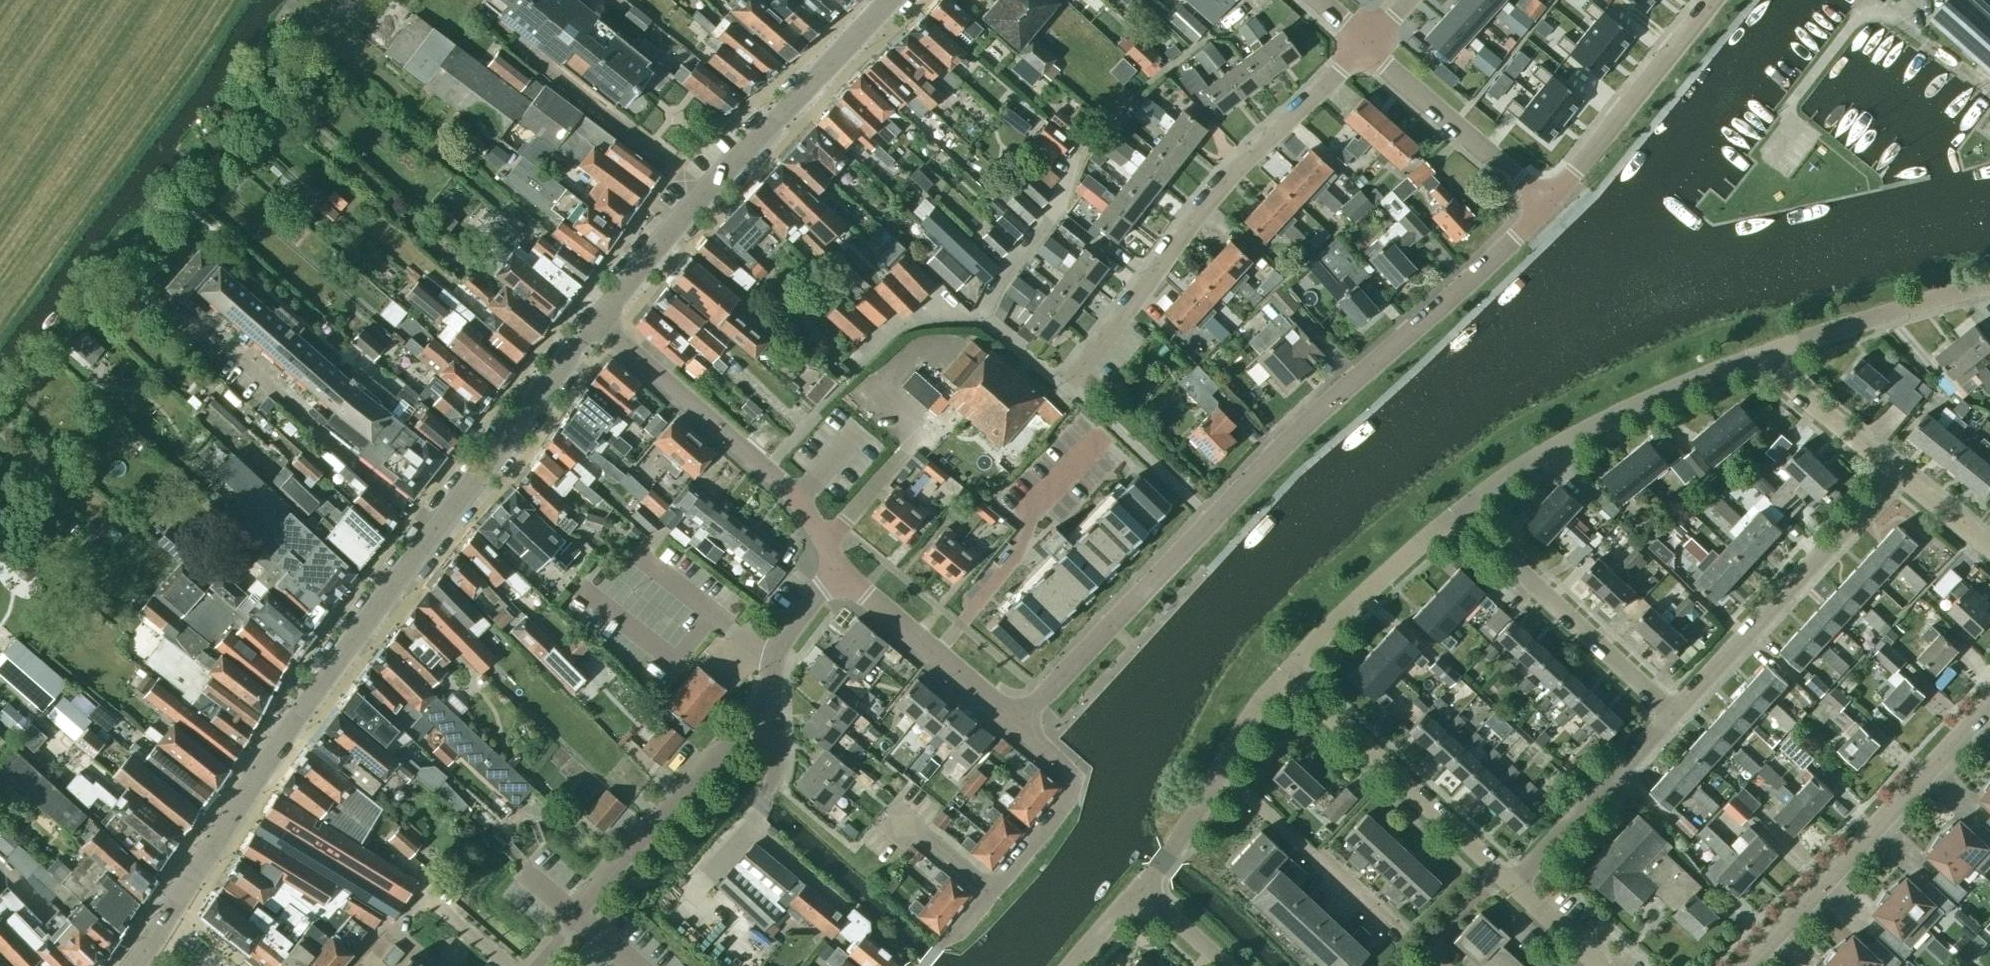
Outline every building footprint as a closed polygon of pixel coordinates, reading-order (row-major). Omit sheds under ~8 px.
[(485,1),(499,12),(497,14),(560,65),(561,63),(613,104),(617,99),(624,105),(652,70),(645,65),(650,59),(599,18),(600,16),(580,0),(486,0),(485,1)] [(749,38),(755,32),(789,60),(808,42),(782,20),(760,0),(736,0),(720,19),(746,42),(749,38)] [(827,22),(801,0),(799,0),(793,7),(782,20),(808,42),(827,22)] [(843,4),(838,0),(801,0),(827,22),(843,4)] [(951,0),(941,0),(929,14),(965,47),(982,28),(951,0)] [(993,2),(982,16),(1019,48),(1059,2),(1057,0),(990,0),(993,2)] [(1212,23),(1233,0),(1185,0),(1212,23)] [(1507,14),(1491,0),(1460,0),(1458,2),(1480,22),(1490,12),(1501,22),(1507,14)] [(1507,14),(1514,6),(1506,0),(1491,0),(1507,14)] [(1532,21),(1544,6),(1536,0),(1531,0),(1521,12),(1532,21)] [(1574,14),(1583,2),(1581,0),(1556,0),(1574,14)] [(1601,9),(1590,0),(1582,10),(1595,19),(1585,32),(1616,57),(1634,35),(1601,9)] [(1645,12),(1654,0),(1630,0),(1645,12)] [(1974,0),(1948,0),(1932,19),(1989,70),(1989,15),(1974,0)] [(1476,54),(1482,46),(1470,34),(1480,22),(1458,2),(1442,20),(1464,40),(1463,42),(1476,54)] [(651,19),(632,4),(624,15),(643,30),(651,19)] [(1507,14),(1525,30),(1532,21),(1521,12),(1514,6),(1507,14)] [(783,65),(749,38),(746,42),(720,19),(714,27),(696,11),(690,17),(709,33),(710,33),(767,79),(783,65)] [(606,186),(635,207),(661,173),(545,84),(544,85),(543,84),(531,99),(532,99),(529,102),(453,43),(413,13),(384,53),(447,101),(496,138),(514,115),(576,163),(606,186)] [(1520,37),(1525,30),(1507,14),(1501,22),(1520,37)] [(908,32),(944,66),(948,69),(957,59),(966,66),(972,59),(925,15),(908,32)] [(1191,18),(1180,30),(1193,42),(1195,41),(1204,30),(1207,28),(1193,15),(1191,18)] [(1246,22),(1257,38),(1264,33),(1252,17),(1246,22)] [(1464,40),(1442,20),(1426,38),(1448,58),(1463,42),(1464,40)] [(1542,20),(1535,29),(1545,37),(1552,28),(1542,20)] [(1249,44),(1257,38),(1246,22),(1237,29),(1249,44)] [(1281,30),(1261,45),(1280,69),(1299,54),(1281,30)] [(944,66),(908,32),(891,47),(930,82),(937,74),(944,66)] [(1576,44),(1563,34),(1555,43),(1568,53),(1568,54),(1599,79),(1616,57),(1585,32),(1576,44)] [(710,33),(709,33),(704,41),(716,51),(707,61),(748,94),(767,79),(710,33)] [(1145,67),(1158,52),(1140,36),(1127,51),(1145,67)] [(1509,37),(1503,44),(1506,46),(1510,49),(1516,42),(1509,36),(1509,37)] [(659,49),(644,37),(637,45),(652,57),(659,49)] [(1019,54),(1021,56),(1010,68),(1031,86),(1042,73),(1049,80),(1058,70),(1051,63),(1054,59),(1031,40),(1019,54)] [(1210,41),(1202,48),(1216,68),(1225,61),(1210,41)] [(1166,49),(1164,51),(1163,51),(1164,52),(1165,53),(1166,54),(1170,59),(1180,51),(1174,43),(1170,47),(1166,49)] [(1261,45),(1243,59),(1261,83),(1280,69),(1261,45)] [(1476,54),(1495,69),(1501,61),(1482,46),(1476,54)] [(891,47),(877,60),(922,104),(929,111),(943,96),(930,82),(891,47)] [(1216,68),(1202,48),(1193,55),(1208,74),(1216,68)] [(531,99),(543,84),(497,50),(486,65),(531,99)] [(1519,50),(1513,58),(1524,66),(1530,59),(1519,50)] [(1488,76),(1495,69),(1476,54),(1470,62),(1488,76)] [(1122,83),(1135,70),(1122,57),(1109,71),(1122,83)] [(1243,59),(1223,74),(1242,97),(1261,83),(1243,59)] [(877,60),(861,73),(887,99),(895,107),(897,108),(905,100),(916,110),(922,104),(877,60)] [(682,65),(673,76),(721,114),(743,98),(698,62),(690,71),(682,65)] [(1551,74),(1539,64),(1531,74),(1544,83),(1534,96),(1565,121),(1583,99),(1551,74)] [(1191,69),(1178,78),(1190,94),(1193,92),(1208,112),(1215,105),(1222,112),(1242,97),(1223,74),(1217,78),(1205,87),(1191,69)] [(1450,70),(1442,79),(1450,86),(1451,87),(1459,78),(1450,70)] [(1502,72),(1495,80),(1506,88),(1512,81),(1502,72)] [(861,73),(846,89),(894,136),(900,130),(886,116),(895,107),(887,99),(861,73)] [(894,136),(846,89),(834,103),(869,136),(875,130),(888,142),(894,136)] [(1524,108),(1512,98),(1504,107),(1516,117),(1548,143),(1565,121),(1534,96),(1524,108)] [(1166,112),(1146,97),(1139,106),(1159,122),(1166,112)] [(1344,147),(1353,155),(1357,159),(1369,144),(1378,152),(1379,152),(1399,130),(1362,97),(1342,119),(1360,136),(1356,141),(1353,138),(1344,147)] [(893,161),(869,136),(834,103),(817,123),(843,150),(855,137),(888,167),(893,161)] [(1100,122),(1079,106),(1070,118),(1057,108),(1049,118),(1083,144),(1100,122)] [(1159,122),(1139,106),(1133,113),(1153,129),(1159,122)] [(1174,118),(1166,112),(1159,122),(1167,128),(1166,129),(1189,148),(1204,129),(1180,111),(1174,118)] [(1072,141),(1048,121),(1036,135),(1041,139),(1034,149),(1041,155),(1029,168),(1050,186),(1058,177),(1045,166),(1050,161),(1051,162),(1057,153),(1060,155),(1072,141)] [(815,125),(801,140),(807,147),(804,150),(808,155),(806,157),(812,163),(814,162),(823,172),(831,179),(848,159),(815,125)] [(1174,167),(1189,148),(1166,129),(1151,148),(1174,167)] [(1379,152),(1378,152),(1373,157),(1383,166),(1388,160),(1398,169),(1418,146),(1399,130),(1379,152)] [(1107,145),(1127,160),(1135,151),(1116,135),(1109,143),(1107,145)] [(1107,145),(1109,143),(1102,137),(1095,146),(1122,167),(1127,160),(1107,145)] [(781,162),(823,203),(826,200),(829,197),(821,189),(831,179),(823,172),(814,162),(812,163),(806,157),(808,155),(804,150),(807,147),(801,140),(781,162)] [(511,150),(501,142),(493,153),(503,161),(511,150)] [(561,174),(571,161),(554,147),(543,160),(561,174)] [(1344,165),(1353,155),(1344,147),(1336,157),(1344,165)] [(1136,167),(1160,186),(1174,167),(1151,148),(1143,157),(1135,151),(1127,160),(1136,167)] [(1310,149),(1293,167),(1314,187),(1338,208),(1342,203),(1325,188),(1329,184),(1322,178),(1330,169),(1310,149)] [(572,224),(605,249),(620,229),(591,206),(566,186),(523,154),(508,172),(533,191),(563,215),(572,224)] [(1434,171),(1425,161),(1406,177),(1416,188),(1434,171)] [(821,242),(822,241),(834,228),(841,221),(830,210),(823,203),(781,162),(762,182),(807,227),(822,243),(823,243),(821,242)] [(1145,204),(1160,186),(1136,167),(1121,186),(1145,204)] [(1276,185),(1297,205),(1306,195),(1313,201),(1316,197),(1334,213),(1338,208),(1314,187),(1293,167),(1276,185)] [(558,222),(563,215),(533,191),(508,172),(502,180),(558,222)] [(1053,194),(1029,172),(1017,184),(1041,206),(1053,194)] [(1098,198),(1100,197),(1106,188),(1087,173),(1079,183),(1098,198)] [(924,175),(918,181),(917,183),(924,190),(925,190),(932,183),(924,175)] [(1355,183),(1359,188),(1367,181),(1362,175),(1354,182),(1355,183)] [(807,227),(762,182),(745,200),(785,239),(797,227),(804,234),(802,236),(814,248),(811,251),(821,261),(831,250),(822,241),(821,242),(823,243),(822,243),(807,227)] [(1115,242),(1130,223),(1106,205),(1108,203),(1100,197),(1098,198),(1079,183),(1074,190),(1101,211),(1091,224),(1115,242)] [(1455,241),(1475,223),(1472,219),(1475,217),(1463,203),(1459,207),(1438,183),(1429,192),(1442,206),(1431,216),(1455,241)] [(1289,214),(1297,205),(1276,185),(1260,203),(1281,223),(1304,245),(1308,240),(1309,239),(1291,223),(1295,219),(1289,214)] [(606,186),(591,206),(620,229),(635,207),(606,186)] [(1121,186),(1108,203),(1106,205),(1130,223),(1145,204),(1121,186)] [(1041,210),(1017,189),(1005,202),(1029,223),(1041,210)] [(1390,190),(1383,197),(1380,200),(1397,219),(1375,239),(1382,246),(1369,257),(1396,286),(1415,268),(1400,252),(1414,240),(1416,242),(1427,231),(1390,190)] [(1363,193),(1342,210),(1349,218),(1354,223),(1373,206),(1374,205),(1363,193)] [(341,216),(319,196),(307,209),(312,213),(317,208),(334,224),(341,216)] [(826,200),(823,203),(830,210),(837,204),(829,197),(826,200)] [(707,238),(734,262),(737,258),(749,269),(748,271),(758,279),(767,270),(757,261),(756,263),(745,251),(768,225),(744,200),(707,238)] [(1281,223),(1260,203),(1243,221),(1264,241),(1273,231),(1279,237),(1283,232),(1300,248),(1304,245),(1281,223)] [(919,222),(925,228),(919,235),(933,249),(939,242),(985,285),(999,270),(933,207),(919,222)] [(1015,239),(1025,228),(1005,210),(995,221),(1015,239)] [(447,213),(444,217),(441,221),(440,223),(449,230),(457,221),(447,213)] [(512,213),(506,221),(519,230),(524,223),(512,213)] [(560,240),(593,266),(594,266),(605,249),(572,224),(563,215),(558,222),(550,231),(560,240)] [(1063,220),(1056,228),(1073,241),(1080,247),(1087,239),(1063,220)] [(504,258),(511,249),(518,239),(523,233),(519,230),(506,221),(492,236),(497,240),(491,248),(504,258)] [(1000,257),(1009,248),(990,230),(981,239),(1000,257)] [(518,239),(511,249),(546,280),(547,278),(568,296),(580,283),(532,242),(523,233),(518,239)] [(532,242),(580,283),(593,266),(560,240),(552,249),(550,248),(552,244),(540,234),(538,235),(532,242)] [(906,249),(892,236),(876,254),(889,266),(906,249)] [(1069,268),(1092,287),(1107,268),(1084,249),(1075,261),(1065,253),(1067,252),(1049,237),(1041,246),(1059,260),(1069,268)] [(755,281),(734,262),(707,238),(697,250),(745,291),(755,281)] [(1304,245),(1300,248),(1308,256),(1309,256),(1317,248),(1316,248),(1309,241),(1308,240),(1304,245)] [(1358,327),(1377,309),(1356,285),(1355,286),(1352,282),(1364,272),(1335,240),(1314,259),(1346,294),(1336,303),(1358,327)] [(1212,260),(1258,303),(1264,297),(1255,289),(1245,280),(1248,276),(1242,270),(1250,262),(1229,242),(1212,260)] [(342,414),(333,423),(313,406),(308,411),(329,427),(353,446),(359,439),(364,443),(389,414),(412,430),(429,410),(433,404),(407,382),(396,395),(361,366),(351,377),(299,331),(305,324),(293,313),(287,321),(202,245),(158,295),(178,312),(188,301),(184,298),(196,284),(342,414)] [(1059,260),(1041,246),(1036,252),(1054,267),(1064,275),(1054,287),(1077,305),(1092,287),(1069,268),(1059,260)] [(546,280),(511,249),(504,258),(494,272),(504,282),(505,281),(550,318),(568,296),(547,278),(546,280)] [(955,291),(969,276),(940,249),(926,264),(955,291)] [(920,301),(936,285),(905,255),(889,271),(920,301)] [(668,285),(707,317),(754,359),(769,342),(731,309),(739,299),(691,257),(668,285)] [(1196,278),(1217,297),(1226,287),(1232,293),(1236,289),(1255,306),(1258,303),(1212,260),(1196,278)] [(1274,269),(1257,287),(1255,289),(1264,297),(1282,277),(1274,269)] [(459,280),(487,303),(494,294),(467,271),(459,280)] [(919,301),(889,271),(873,287),(904,318),(919,301)] [(421,279),(419,282),(437,296),(443,288),(426,274),(421,279)] [(1077,305),(1054,287),(1044,299),(1035,292),(1016,276),(1011,283),(1030,298),(1062,324),(1077,305)] [(1200,315),(1224,338),(1229,332),(1211,315),(1215,311),(1209,306),(1217,297),(1196,278),(1179,295),(1200,315)] [(488,340),(458,314),(437,296),(419,282),(417,280),(405,297),(435,322),(439,318),(454,331),(445,344),(498,387),(513,368),(484,346),(488,340)] [(532,341),(550,318),(505,281),(504,282),(494,294),(487,303),(504,318),(532,340),(532,341)] [(1030,298),(1011,283),(1003,293),(1021,308),(1022,307),(1031,315),(1023,324),(1047,342),(1062,324),(1030,298)] [(1307,297),(1306,283),(1292,284),(1292,298),(1307,297)] [(707,317),(668,285),(653,304),(692,335),(687,341),(712,362),(711,366),(720,374),(727,366),(717,357),(725,347),(699,325),(707,317)] [(893,308),(869,287),(853,305),(877,326),(893,308)] [(1308,368),(1322,355),(1295,325),(1294,320),(1289,314),(1298,307),(1281,288),(1271,297),(1259,308),(1272,323),(1250,343),(1261,355),(1257,358),(1275,378),(1274,380),(1280,387),(1283,387),(1286,391),(1309,370),(1308,368)] [(1221,341),(1224,338),(1200,315),(1179,295),(1162,313),(1183,333),(1193,323),(1199,328),(1203,324),(1221,341)] [(393,298),(381,313),(397,325),(409,311),(393,298)] [(871,325),(841,298),(826,316),(856,342),(871,325)] [(458,314),(488,340),(515,362),(532,340),(504,318),(494,330),(487,325),(465,306),(458,314)] [(676,332),(650,308),(635,325),(661,349),(681,364),(686,358),(675,348),(683,339),(676,332)] [(1984,367),(1989,363),(1983,356),(1989,350),(1989,343),(1975,324),(1955,341),(1978,370),(1984,366),(1984,367)] [(385,346),(363,327),(351,340),(373,359),(385,346)] [(104,348),(84,331),(71,346),(91,363),(104,348)] [(415,356),(449,384),(480,409),(481,409),(496,390),(482,379),(432,338),(424,348),(411,337),(404,345),(416,355),(415,356)] [(1984,367),(1984,366),(1978,370),(1955,341),(1936,356),(1955,379),(1962,386),(1976,374),(1982,382),(1989,376),(1989,374),(1984,367)] [(943,374),(959,388),(987,355),(972,342),(943,374)] [(991,350),(987,355),(959,388),(947,401),(1000,448),(1029,416),(1048,432),(1063,415),(1045,398),(991,350)] [(684,367),(687,370),(696,377),(704,367),(692,357),(684,367)] [(623,395),(616,404),(639,423),(650,411),(632,394),(641,383),(611,358),(599,373),(623,395)] [(1886,378),(1862,358),(1845,378),(1872,400),(1882,388),(1891,395),(1888,398),(1899,406),(1914,388),(1919,382),(1921,380),(1899,362),(1886,378)] [(1225,433),(1233,425),(1217,408),(1216,402),(1210,395),(1218,387),(1197,366),(1178,384),(1209,416),(1188,435),(1214,460),(1233,440),(1225,433)] [(927,408),(939,394),(915,372),(902,387),(927,408)] [(1949,396),(1958,389),(1944,372),(1935,379),(1949,396)] [(591,382),(616,404),(623,395),(599,373),(591,382)] [(1982,382),(1989,392),(1989,376),(1982,382)] [(1919,382),(1914,388),(1923,396),(1925,398),(1932,389),(1921,380),(1919,382)] [(480,409),(449,384),(435,402),(438,404),(437,411),(463,432),(480,409)] [(822,395),(811,384),(801,394),(811,405),(822,395)] [(572,409),(602,435),(625,454),(632,446),(620,435),(617,438),(607,428),(616,414),(586,389),(572,409)] [(188,399),(187,400),(186,401),(195,409),(202,402),(201,402),(193,394),(188,399)] [(266,413),(275,402),(268,396),(258,406),(266,413)] [(246,428),(213,397),(209,402),(242,433),(246,428)] [(761,409),(749,398),(741,407),(753,418),(761,409)] [(1954,409),(1963,416),(1971,406),(1962,399),(1954,409)] [(1718,423),(1735,444),(1757,426),(1740,405),(1718,423)] [(1963,416),(1954,409),(1952,412),(1946,407),(1941,414),(1942,415),(1937,421),(1927,413),(1909,435),(1929,451),(1951,423),(1956,426),(1961,419),(1963,416)] [(602,435),(572,409),(557,430),(583,452),(601,467),(610,475),(611,474),(618,480),(627,469),(621,464),(615,470),(606,461),(608,460),(593,447),(602,435)] [(429,410),(412,430),(446,454),(460,436),(429,410)] [(654,435),(666,420),(657,412),(645,427),(654,435)] [(446,454),(412,430),(389,414),(364,443),(365,444),(359,451),(395,480),(394,480),(413,496),(446,454)] [(666,468),(667,468),(696,434),(690,428),(688,429),(676,418),(655,442),(665,451),(654,463),(664,471),(666,468)] [(1929,451),(1948,467),(1966,445),(1955,435),(1960,429),(1961,430),(1967,424),(1961,419),(1956,426),(1951,423),(1929,451)] [(1735,444),(1718,423),(1696,442),(1713,462),(1735,444)] [(556,430),(545,447),(588,485),(595,477),(576,460),(583,452),(556,430)] [(703,440),(696,434),(667,468),(675,476),(683,467),(694,476),(715,452),(702,441),(703,440)] [(1791,443),(1782,434),(1766,451),(1776,460),(1791,443)] [(1967,482),(1989,453),(1989,448),(1987,446),(1989,443),(1989,442),(1984,438),(1978,444),(1980,445),(1975,452),(1966,445),(1948,467),(1967,482)] [(1627,461),(1644,481),(1667,463),(1650,442),(1627,461)] [(1778,508),(1821,462),(1802,445),(1782,466),(1792,475),(1777,490),(1768,499),(1778,508)] [(588,485),(545,447),(531,469),(562,496),(573,484),(595,503),(601,497),(588,485)] [(1706,483),(1717,474),(1695,448),(1684,457),(1706,483)] [(310,485),(323,471),(301,450),(292,460),(307,474),(303,478),(310,485)] [(915,451),(908,459),(916,465),(920,469),(922,467),(928,460),(915,451)] [(268,586),(311,628),(356,572),(328,547),(289,511),(288,512),(285,508),(289,504),(234,452),(218,470),(242,492),(226,511),(264,546),(256,556),(266,566),(258,575),(269,585),(268,586)] [(388,531),(400,515),(331,452),(325,459),(360,491),(353,499),(388,531)] [(1967,482),(1985,497),(1989,491),(1989,453),(1967,482)] [(947,473),(929,459),(928,460),(922,467),(940,482),(947,473)] [(1695,476),(1681,459),(1672,468),(1686,484),(1695,476)] [(1644,481),(1627,461),(1605,479),(1622,500),(1644,481)] [(1839,479),(1821,462),(1778,508),(1785,515),(1789,519),(1805,502),(1802,499),(1810,491),(1819,500),(1839,479)] [(359,568),(370,554),(315,503),(319,497),(285,465),(276,474),(272,480),(305,511),(308,512),(312,506),(321,515),(316,522),(310,517),(307,520),(359,568)] [(561,497),(531,469),(518,485),(556,523),(569,533),(577,523),(571,517),(569,519),(563,514),(571,506),(561,497)] [(630,493),(640,502),(648,493),(647,492),(639,484),(627,472),(629,471),(627,469),(618,480),(630,493)] [(1170,504),(1137,472),(1070,542),(1054,526),(1038,543),(1055,558),(988,627),(1021,659),(1170,504)] [(1767,484),(1760,492),(1765,496),(1768,499),(1777,490),(1769,482),(1767,484)] [(905,492),(903,495),(910,501),(918,491),(910,483),(903,491),(905,492)] [(701,526),(718,505),(701,491),(699,494),(687,484),(670,505),(659,519),(672,529),(685,513),(701,526)] [(871,515),(887,528),(908,503),(901,497),(904,492),(896,485),(871,515)] [(1545,505),(1563,522),(1580,503),(1562,486),(1545,505)] [(648,493),(640,502),(659,519),(670,505),(651,487),(647,492),(648,493)] [(532,508),(534,507),(515,488),(478,527),(497,543),(503,536),(537,569),(549,556),(562,569),(580,551),(567,538),(565,540),(532,508)] [(1776,524),(1785,515),(1778,508),(1768,499),(1765,496),(1755,506),(1760,511),(1753,520),(1746,514),(1742,518),(1714,491),(1710,495),(1721,506),(1720,506),(1765,549),(1783,530),(1776,524)] [(1612,517),(1620,508),(1602,492),(1594,501),(1612,517)] [(315,503),(370,554),(385,534),(350,505),(343,514),(332,504),(330,506),(320,496),(319,497),(315,503)] [(997,514),(980,500),(972,509),(990,524),(997,514)] [(916,509),(908,503),(887,528),(903,541),(928,512),(919,505),(916,509)] [(640,504),(631,514),(650,531),(664,526),(640,504)] [(696,547),(706,555),(735,518),(718,505),(701,526),(708,532),(696,547)] [(1546,540),(1563,522),(1545,505),(1528,523),(1546,540)] [(1727,548),(1748,568),(1765,549),(1720,506),(1717,509),(1735,526),(1730,531),(1737,537),(1727,548)] [(601,530),(604,518),(592,514),(587,513),(584,524),(601,530)] [(768,544),(735,518),(706,555),(715,562),(727,546),(751,565),(768,544)] [(1680,534),(1682,536),(1686,532),(1687,531),(1678,522),(1673,527),(1680,534)] [(633,525),(631,528),(627,533),(634,539),(641,532),(642,531),(634,524),(633,525)] [(195,630),(272,692),(292,654),(243,612),(236,622),(221,608),(229,599),(201,576),(191,568),(203,554),(170,525),(156,541),(181,562),(151,595),(195,630)] [(1584,548),(1590,541),(1572,526),(1567,532),(1584,548)] [(1878,547),(1898,565),(1917,544),(1898,526),(1878,547)] [(937,570),(958,545),(950,539),(954,534),(946,527),(921,556),(937,570)] [(461,548),(496,586),(506,576),(512,582),(510,584),(521,596),(530,587),(517,573),(504,559),(475,530),(461,548)] [(1589,541),(1590,541),(1595,546),(1604,537),(1598,531),(1589,541)] [(1693,554),(1701,546),(1691,536),(1683,545),(1693,554)] [(1674,555),(1656,538),(1648,547),(1665,564),(1674,555)] [(781,554),(768,544),(751,565),(763,575),(757,583),(769,592),(786,571),(774,562),(781,554)] [(966,552),(958,545),(937,570),(953,583),(977,554),(969,547),(966,552)] [(1709,553),(1701,546),(1693,554),(1701,562),(1697,566),(1704,572),(1695,582),(1716,602),(1731,585),(1704,559),(1709,553)] [(1859,567),(1878,585),(1898,565),(1878,547),(1859,567)] [(1574,568),(1586,555),(1579,548),(1566,561),(1574,568)] [(1748,568),(1727,548),(1719,555),(1713,549),(1709,553),(1704,559),(1731,585),(1748,568)] [(1617,562),(1611,568),(1618,575),(1638,553),(1635,549),(1620,565),(1617,562)] [(1642,556),(1638,553),(1618,575),(1626,582),(1632,575),(1628,571),(1642,556)] [(457,554),(444,570),(472,597),(481,588),(486,593),(486,594),(495,603),(500,598),(457,554)] [(1618,575),(1611,568),(1599,558),(1582,576),(1601,593),(1618,575)] [(1859,606),(1878,585),(1859,567),(1840,588),(1859,606)] [(1909,584),(1916,576),(1906,567),(1899,575),(1909,584)] [(208,568),(201,576),(229,599),(221,608),(236,622),(243,612),(246,610),(294,651),(311,628),(268,586),(269,585),(258,575),(245,590),(229,576),(222,570),(217,575),(208,568)] [(1951,569),(1934,587),(1944,596),(1950,589),(1960,599),(1950,610),(1976,634),(1989,619),(1989,614),(1984,609),(1989,603),(1972,587),(1969,589),(1959,580),(1961,578),(1951,569)] [(1437,594),(1460,616),(1475,600),(1485,610),(1492,602),(1482,592),(1483,592),(1459,570),(1437,594)] [(442,574),(430,589),(463,624),(467,628),(481,614),(442,574)] [(1647,592),(1659,580),(1653,574),(1641,586),(1647,592)] [(1618,575),(1601,593),(1619,610),(1636,592),(1626,582),(1618,575)] [(1926,586),(1916,576),(1909,584),(1918,593),(1926,586)] [(1840,627),(1859,606),(1840,588),(1820,609),(1840,627)] [(463,624),(430,589),(415,607),(473,665),(480,672),(496,657),(467,628),(463,624)] [(1460,616),(1437,594),(1414,617),(1438,640),(1438,639),(1449,649),(1456,641),(1446,631),(1460,616)] [(195,653),(193,658),(263,711),(272,692),(195,630),(151,595),(138,610),(170,637),(171,637),(195,653)] [(1669,623),(1691,601),(1687,598),(1672,613),(1666,608),(1660,614),(1651,606),(1634,624),(1653,641),(1669,623)] [(1694,605),(1691,601),(1669,623),(1653,641),(1671,658),(1688,640),(1679,631),(1687,623),(1682,618),(1694,605)] [(1926,609),(1921,613),(1933,625),(1933,624),(1940,618),(1941,617),(1936,612),(1929,606),(1928,607),(1926,609)] [(503,608),(496,614),(492,619),(500,628),(501,627),(513,617),(510,614),(504,607),(503,608)] [(415,608),(400,627),(442,667),(451,656),(457,650),(415,608)] [(1863,617),(1872,625),(1880,617),(1871,608),(1863,617)] [(1490,639),(1509,619),(1498,609),(1479,630),(1490,639)] [(1821,647),(1840,627),(1820,609),(1801,629),(1821,647)] [(526,616),(511,631),(527,647),(564,684),(573,694),(589,679),(579,669),(542,632),(526,616)] [(1889,626),(1880,617),(1872,625),(1881,634),(1889,626)] [(857,618),(840,639),(871,665),(882,653),(894,663),(901,655),(889,645),(890,645),(857,618)] [(1513,620),(1495,637),(1513,654),(1514,655),(1531,637),(1513,620)] [(1937,672),(1958,650),(1940,633),(1931,625),(1921,636),(1930,644),(1919,656),(1937,672)] [(400,627),(386,645),(429,688),(440,677),(448,669),(445,666),(443,668),(400,627)] [(1372,652),(1396,674),(1410,658),(1420,668),(1428,660),(1417,651),(1418,650),(1394,628),(1372,652)] [(1801,669),(1821,647),(1801,629),(1782,651),(1801,669)] [(1891,630),(1882,639),(1890,646),(1898,637),(1891,630)] [(562,648),(569,656),(573,661),(580,654),(586,649),(588,647),(576,634),(562,648)] [(243,746),(263,711),(193,658),(164,636),(145,663),(160,674),(182,692),(187,686),(196,694),(187,705),(194,710),(243,746)] [(1513,654),(1499,668),(1507,676),(1520,661),(1531,672),(1549,653),(1531,637),(1514,655),(1513,654)] [(65,683),(13,638),(0,653),(0,677),(41,711),(65,683)] [(1699,638),(1694,644),(1700,650),(1706,645),(1699,638)] [(859,681),(861,678),(871,665),(840,639),(827,654),(859,681)] [(1497,650),(1489,643),(1481,651),(1488,659),(1497,650)] [(1875,656),(1883,664),(1893,674),(1888,679),(1897,687),(1885,701),(1903,717),(1924,694),(1906,678),(1905,678),(1898,671),(1906,662),(1887,643),(1875,656)] [(1690,646),(1681,654),(1679,656),(1685,662),(1697,651),(1691,644),(1690,646)] [(386,646),(372,664),(419,711),(419,712),(421,715),(445,737),(443,739),(516,806),(534,787),(491,747),(435,695),(429,689),(386,646)] [(1832,664),(1840,655),(1830,646),(1822,655),(1832,664)] [(604,662),(590,647),(583,654),(596,669),(604,662)] [(832,691),(832,690),(840,680),(861,697),(870,685),(861,678),(859,681),(827,654),(822,650),(806,670),(831,690),(832,691)] [(1381,690),(1396,674),(1372,652),(1350,676),(1373,698),(1374,697),(1384,707),(1391,699),(1381,690)] [(1549,653),(1531,672),(1547,687),(1549,689),(1567,670),(1549,653)] [(1850,665),(1840,655),(1832,664),(1842,674),(1850,665)] [(1449,687),(1455,681),(1459,676),(1438,657),(1428,667),(1449,687)] [(1834,684),(1843,676),(1828,662),(1820,671),(1834,684)] [(402,707),(416,721),(421,715),(419,712),(371,664),(357,684),(392,718),(402,707)] [(692,728),(726,688),(698,665),(664,705),(666,706),(660,714),(684,734),(690,727),(692,728)] [(1768,665),(1748,686),(1768,705),(1788,684),(1768,665)] [(1541,691),(1532,700),(1543,709),(1550,701),(1552,702),(1557,697),(1566,706),(1585,687),(1567,670),(1549,689),(1547,687),(1542,692),(1541,691)] [(230,767),(243,746),(194,710),(187,705),(196,694),(187,686),(182,692),(160,674),(155,680),(146,673),(135,687),(143,693),(143,694),(158,706),(174,720),(172,723),(230,767)] [(1830,687),(1815,673),(1806,682),(1821,696),(1830,687)] [(1533,683),(1526,676),(1517,685),(1525,692),(1533,683)] [(914,719),(914,720),(936,693),(917,678),(895,704),(906,713),(896,724),(904,731),(914,719)] [(1464,689),(1455,681),(1449,687),(1425,713),(1409,731),(1427,748),(1444,730),(1443,729),(1435,721),(1441,714),(1438,712),(1446,703),(1449,705),(1464,689)] [(406,733),(416,721),(402,707),(392,718),(391,718),(357,685),(339,709),(460,812),(468,804),(443,779),(447,775),(434,765),(421,765),(420,767),(399,749),(414,740),(406,733)] [(1748,686),(1729,707),(1749,726),(1768,705),(1748,686)] [(1566,706),(1554,719),(1562,727),(1570,718),(1571,718),(1575,714),(1584,723),(1603,703),(1585,687),(1566,706)] [(1858,766),(1879,743),(1855,721),(1854,722),(1842,711),(1852,701),(1837,687),(1812,713),(1823,723),(1830,716),(1852,737),(1840,750),(1858,766)] [(815,709),(841,730),(850,719),(862,730),(869,722),(857,712),(858,711),(832,690),(832,691),(831,690),(815,709)] [(467,708),(453,693),(445,702),(459,716),(467,708)] [(954,708),(936,693),(914,720),(924,728),(914,740),(922,746),(932,735),(933,735),(936,731),(954,708)] [(91,758),(104,744),(85,727),(90,721),(63,696),(46,715),(75,741),(75,743),(91,758)] [(1418,699),(1416,697),(1415,696),(1411,700),(1423,712),(1425,710),(1427,708),(1418,699)] [(882,709),(869,699),(860,711),(873,721),(882,709)] [(5,724),(18,710),(8,701),(0,710),(0,719),(5,724)] [(99,726),(110,713),(99,703),(88,716),(99,726)] [(1580,727),(1572,736),(1579,743),(1588,735),(1593,731),(1602,740),(1621,720),(1603,703),(1584,723),(1580,727)] [(1769,712),(1778,721),(1787,713),(1777,703),(1769,712)] [(956,705),(954,708),(936,731),(946,739),(935,752),(943,759),(948,753),(975,721),(956,705)] [(1729,707),(1710,728),(1730,746),(1737,753),(1741,748),(1744,750),(1747,746),(1738,738),(1749,726),(1729,707)] [(339,709),(324,728),(361,758),(361,759),(386,778),(394,768),(397,770),(395,773),(407,783),(414,774),(339,709)] [(811,764),(843,790),(853,777),(866,788),(873,780),(859,769),(856,773),(826,748),(834,738),(847,748),(850,745),(854,740),(841,730),(815,709),(800,727),(825,748),(811,764)] [(1878,709),(1873,714),(1872,715),(1879,722),(1885,716),(1878,709)] [(1797,722),(1787,713),(1778,721),(1788,731),(1797,722)] [(1445,764),(1462,746),(1450,736),(1464,720),(1457,714),(1443,729),(1444,730),(1427,748),(1445,764)] [(655,733),(643,747),(642,749),(660,764),(683,737),(665,721),(655,733)] [(975,721),(948,753),(958,762),(949,774),(957,780),(966,769),(967,769),(994,736),(975,721)] [(34,750),(47,736),(31,722),(18,737),(34,750)] [(230,767),(172,723),(162,736),(150,727),(145,735),(155,743),(215,788),(230,767)] [(880,732),(870,725),(864,733),(874,740),(880,732)] [(643,747),(655,733),(645,726),(633,739),(643,747)] [(101,728),(97,732),(96,734),(105,741),(110,736),(106,732),(101,728)] [(361,758),(324,728),(311,746),(372,794),(381,783),(357,763),(361,759),(361,758)] [(1710,728),(1691,749),(1710,767),(1730,746),(1710,728)] [(1483,738),(1475,730),(1467,739),(1474,746),(1483,738)] [(1771,736),(1766,742),(1773,748),(1780,739),(1774,733),(1771,736)] [(1804,770),(1814,758),(1813,757),(1807,752),(1791,737),(1780,749),(1804,770)] [(1002,757),(1011,746),(1001,738),(993,749),(1002,757)] [(457,754),(443,740),(433,751),(448,764),(457,754)] [(850,745),(847,748),(857,757),(864,749),(854,740),(850,745)] [(199,808),(215,788),(155,743),(148,752),(134,741),(126,751),(130,754),(140,763),(199,808)] [(48,779),(11,746),(0,758),(0,768),(33,797),(48,779)] [(1462,746),(1445,764),(1463,781),(1480,763),(1462,746)] [(1811,747),(1807,752),(1813,757),(1819,751),(1812,746),(1811,747)] [(1500,754),(1493,747),(1484,756),(1492,763),(1500,754)] [(309,748),(295,768),(340,804),(346,795),(360,806),(367,795),(309,748)] [(1737,753),(1733,757),(1743,766),(1751,757),(1744,750),(1741,748),(1737,753)] [(1691,749),(1671,769),(1691,788),(1710,767),(1691,749)] [(140,763),(130,754),(112,775),(127,788),(183,830),(199,808),(140,763)] [(928,760),(919,771),(927,778),(939,764),(931,758),(931,757),(928,760)] [(1751,757),(1743,766),(1753,775),(1761,766),(1751,757)] [(1356,797),(1346,787),(1335,799),(1322,788),(1323,787),(1290,758),(1271,780),(1292,798),(1290,801),(1299,810),(1302,806),(1304,808),(1315,795),(1328,807),(1323,812),(1335,822),(1356,797)] [(1031,777),(1022,788),(1044,806),(1060,787),(1028,760),(1021,769),(1031,777)] [(1498,780),(1497,779),(1480,763),(1463,781),(1481,798),(1498,780)] [(1769,780),(1776,772),(1766,763),(1759,771),(1769,780)] [(843,790),(811,764),(795,785),(827,812),(827,811),(839,821),(846,813),(833,802),(843,790)] [(1516,796),(1515,796),(1504,786),(1518,771),(1510,764),(1497,779),(1498,780),(1481,798),(1499,815),(1516,796)] [(335,801),(294,769),(281,788),(320,817),(321,817),(337,829),(345,833),(365,847),(374,833),(354,819),(350,826),(327,810),(335,801)] [(977,788),(986,777),(976,769),(967,780),(977,788)] [(1671,769),(1652,791),(1671,809),(1691,788),(1671,769)] [(1795,795),(1784,785),(1784,786),(1814,814),(1834,793),(1814,775),(1808,770),(1802,777),(1807,782),(1795,795)] [(183,830),(127,788),(116,801),(101,787),(96,787),(94,787),(78,772),(66,786),(87,806),(97,795),(117,811),(168,852),(183,830)] [(1776,772),(1769,780),(1779,790),(1775,794),(1786,805),(1775,816),(1795,835),(1814,814),(1784,786),(1784,785),(1787,782),(1776,772)] [(86,813),(48,779),(33,797),(71,831),(86,813)] [(875,780),(869,787),(877,793),(882,787),(875,780)] [(968,798),(977,788),(967,780),(958,790),(968,798)] [(1529,781),(1515,796),(1516,796),(1499,815),(1517,832),(1534,814),(1522,803),(1536,788),(1529,781)] [(1980,798),(1989,807),(1989,781),(1985,789),(1987,791),(1980,798)] [(1702,804),(1710,796),(1700,787),(1692,795),(1702,804)] [(1744,787),(1736,796),(1752,812),(1760,804),(1744,787)] [(1028,825),(1044,806),(1022,788),(1013,799),(1003,791),(996,800),(1028,825)] [(604,831),(626,805),(607,789),(585,815),(604,831)] [(228,875),(217,893),(248,918),(259,906),(262,902),(274,912),(278,909),(276,908),(278,904),(285,909),(289,904),(311,920),(316,913),(318,914),(326,920),(339,905),(352,891),(358,895),(357,897),(383,913),(394,920),(418,880),(413,877),(419,868),(376,841),(370,851),(282,797),(284,792),(281,790),(278,795),(278,794),(242,853),(240,858),(239,857),(228,875)] [(1710,796),(1702,804),(1712,813),(1720,804),(1710,796)] [(1736,796),(1724,808),(1741,824),(1752,812),(1736,796)] [(994,822),(985,833),(1007,851),(1023,832),(992,806),(985,814),(994,822)] [(168,852),(117,811),(104,825),(156,872),(168,852)] [(942,829),(951,819),(941,811),(933,822),(942,829)] [(1381,872),(1403,847),(1390,835),(1393,831),(1389,827),(1384,822),(1381,826),(1367,813),(1344,837),(1357,849),(1347,860),(1359,871),(1369,860),(1381,872)] [(1653,890),(1669,873),(1664,868),(1673,858),(1660,847),(1667,840),(1640,815),(1585,873),(1612,899),(1615,896),(1633,912),(1653,890)] [(1690,838),(1697,831),(1682,816),(1675,824),(1690,838)] [(1939,833),(1973,865),(1974,864),(1983,874),(1989,867),(1989,830),(1981,839),(1975,833),(1961,819),(1954,827),(1952,825),(1940,833),(1939,833)] [(410,857),(421,844),(400,825),(388,839),(410,857)] [(1707,825),(1698,834),(1721,856),(1705,872),(1716,885),(1722,878),(1739,894),(1759,873),(1739,855),(1730,846),(1707,825)] [(108,868),(141,897),(142,898),(156,877),(136,860),(99,826),(82,845),(108,868)] [(1741,834),(1730,846),(1739,855),(1759,873),(1778,852),(1759,834),(1750,826),(1741,835),(1741,834)] [(108,952),(121,935),(120,934),(100,917),(72,892),(62,882),(61,883),(46,869),(5,831),(0,836),(0,842),(54,893),(63,901),(72,911),(66,917),(67,918),(108,952)] [(1289,857),(1261,831),(1228,866),(1256,892),(1250,899),(1322,965),(1364,965),(1359,961),(1368,952),(1360,944),(1367,937),(1358,929),(1351,936),(1295,883),(1305,872),(1289,857)] [(991,870),(1007,851),(985,833),(977,844),(967,836),(960,844),(991,870)] [(1934,848),(1927,855),(1941,869),(1948,875),(1939,884),(1958,901),(1967,891),(1957,882),(1973,865),(1939,833),(1939,834),(1932,846),(1934,848)] [(1694,840),(1683,848),(1700,870),(1711,861),(1694,840)] [(864,965),(896,965),(900,961),(875,941),(861,930),(866,925),(866,921),(853,910),(847,918),(755,843),(716,885),(764,929),(783,907),(798,919),(803,913),(831,936),(836,931),(846,939),(854,938),(859,942),(848,954),(858,963),(859,961),(864,965)] [(913,865),(922,854),(912,846),(903,857),(913,865)] [(1417,860),(1403,847),(1381,872),(1393,883),(1383,894),(1395,905),(1405,894),(1418,906),(1440,882),(1426,869),(1430,865),(1421,856),(1417,860)] [(100,917),(120,934),(128,923),(127,920),(136,905),(141,897),(108,868),(106,870),(88,853),(62,882),(72,892),(100,917)] [(1675,878),(1669,873),(1653,890),(1660,897),(1666,890),(1683,905),(1676,913),(1700,936),(1718,916),(1695,894),(1702,886),(1683,868),(1675,878)] [(942,885),(933,896),(955,914),(971,895),(940,869),(933,878),(942,885)] [(3,888),(10,881),(0,870),(0,884),(3,888)] [(890,892),(899,882),(889,874),(880,884),(890,892)] [(1886,890),(1920,922),(1936,904),(1946,914),(1955,904),(1937,887),(1928,896),(1907,876),(1900,884),(1898,882),(1887,890),(1886,890)] [(1904,939),(1920,922),(1886,890),(1886,891),(1879,903),(1881,905),(1874,912),(1895,932),(1886,941),(1905,958),(1914,948),(1904,939)] [(277,965),(304,965),(349,916),(352,913),(374,927),(383,913),(357,897),(358,895),(352,891),(339,905),(326,920),(318,914),(311,924),(310,925),(302,935),(277,965)] [(202,914),(257,958),(258,959),(261,961),(264,964),(267,965),(277,965),(302,935),(301,934),(309,924),(310,925),(311,924),(297,913),(289,923),(284,920),(280,924),(259,906),(248,918),(217,893),(215,896),(214,896),(202,914)] [(50,935),(47,931),(42,938),(0,895),(0,947),(17,964),(19,965),(81,965),(50,935)] [(939,933),(955,914),(933,896),(924,907),(915,899),(908,907),(939,933)] [(1961,908),(1955,914),(1958,918),(1963,923),(1970,916),(1969,916),(1961,908)] [(1464,965),(1523,965),(1499,944),(1502,940),(1498,930),(1480,913),(1453,943),(1466,955),(1460,962),(1464,965)] [(304,965),(341,965),(353,953),(350,951),(368,931),(349,916),(304,965)] [(1981,928),(1970,916),(1963,923),(1958,928),(1970,940),(1981,928)] [(108,952),(67,918),(60,924),(50,935),(81,965),(97,965),(100,963),(108,952)] [(779,928),(771,921),(764,929),(772,936),(779,928)] [(1853,965),(1879,965),(1883,962),(1887,965),(1898,965),(1902,961),(1884,944),(1875,953),(1854,934),(1847,941),(1845,939),(1834,947),(1833,947),(1853,965)] [(381,960),(389,965),(393,965),(405,952),(395,943),(381,960)] [(818,954),(825,960),(834,949),(827,943),(818,954)] [(1966,943),(1957,952),(1968,963),(1977,954),(1966,943)] [(854,965),(845,958),(848,954),(837,945),(834,949),(825,960),(832,965),(855,965),(854,965)] [(1833,947),(1832,948),(1833,949),(1825,960),(1828,962),(1824,965),(1853,965),(1833,947)] [(1943,949),(1936,956),(1946,965),(1955,956),(1945,947),(1943,949)] [(0,954),(0,965),(11,965),(0,954)] [(411,957),(404,965),(422,965),(411,957)] [(1139,957),(1131,965),(1149,965),(1139,957)]
